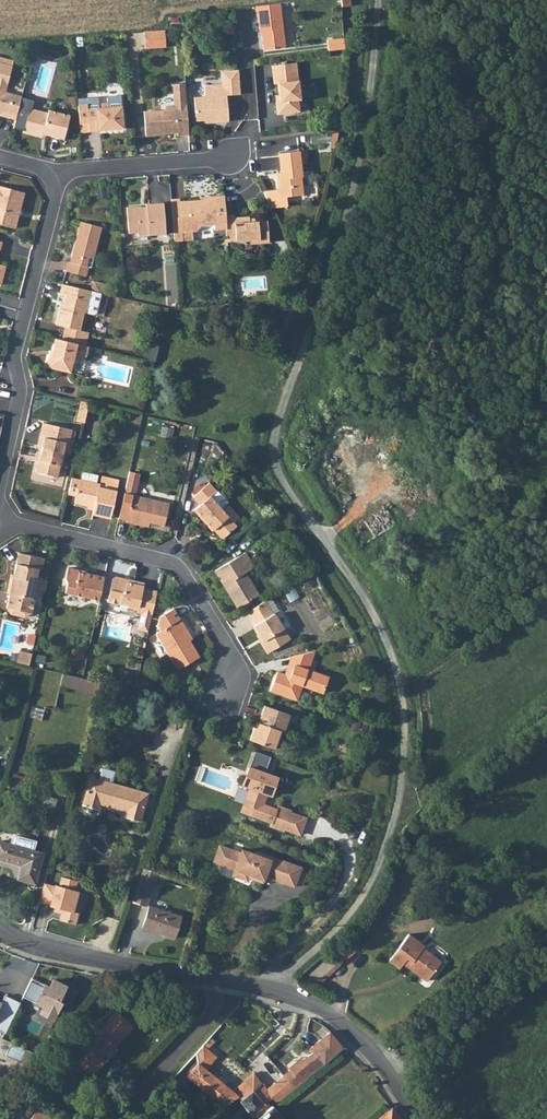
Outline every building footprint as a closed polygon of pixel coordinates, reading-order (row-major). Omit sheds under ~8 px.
[(341,8),(350,7),(349,0),(340,0),(341,8)] [(254,6),(254,17),(256,17),(257,29),(260,29),(262,49),(281,47),(278,3),(254,6)] [(142,35),(143,52),(162,51),(162,34),(142,35)] [(326,41),(327,52),(343,50),(342,39),(326,41)] [(5,113),(4,118),(14,121),(19,99),(20,97),(5,93),(12,62),(0,60),(0,112),(5,113)] [(278,102),(279,115),(301,113),(300,101),(302,101),(300,64),(275,66),(276,84),(281,84),(282,102),(278,102)] [(192,97),(194,119),(207,118),(208,121),(227,120),(225,94),(239,93),(237,69),(220,70),(220,83),(202,84),(203,94),(200,96),(192,97)] [(122,129),(120,96),(106,97),(107,103),(98,103),(98,97),(76,98),(78,119),(79,131),(122,129)] [(14,121),(11,130),(22,133),(22,135),(40,140),(41,135),(61,141),(67,117),(47,112),(46,115),(30,111),(32,103),(19,99),(14,121)] [(185,106),(163,108),(164,112),(144,114),(145,139),(161,138),(161,132),(167,132),(167,134),(176,133),(176,137),(187,136),(185,106)] [(280,180),(277,181),(278,191),(263,192),(269,208),(285,206),(284,197),(300,195),(299,178),(301,178),(299,152),(278,154),(280,180)] [(12,226),(22,191),(0,185),(0,223),(12,226)] [(170,199),(173,238),(173,241),(182,241),(181,233),(191,232),(195,232),(198,230),(197,225),(211,224),(212,230),(226,230),(224,215),(223,195),(212,196),(212,199),(178,202),(178,198),(170,199)] [(125,207),(127,234),(135,234),(135,238),(163,236),(161,202),(144,204),(144,210),(137,210),(136,206),(125,207)] [(236,240),(249,240),(250,244),(268,242),(267,221),(249,222),(248,218),(235,219),(234,215),(224,215),(226,230),(226,233),(227,241),(236,240)] [(66,270),(81,274),(83,265),(91,266),(101,225),(81,221),(71,261),(68,261),(66,270)] [(181,233),(182,241),(192,240),(191,232),(181,233)] [(101,294),(104,295),(107,286),(94,283),(92,291),(101,294)] [(92,291),(63,285),(61,294),(67,296),(63,308),(60,307),(55,326),(66,329),(64,341),(84,346),(87,334),(80,332),(84,314),(93,316),(97,313),(101,294),(92,291)] [(55,339),(50,357),(48,357),(45,367),(68,373),(72,357),(83,360),(87,346),(84,346),(64,341),(55,339)] [(35,473),(57,478),(62,452),(67,454),(69,443),(71,430),(42,423),(39,436),(37,447),(42,448),(40,460),(38,460),(35,473)] [(75,501),(93,505),(92,512),(108,517),(113,490),(100,487),(101,483),(97,482),(99,474),(83,470),(81,478),(71,476),(68,492),(76,494),(75,501)] [(129,471),(126,481),(137,484),(139,473),(129,471)] [(116,479),(99,474),(97,482),(101,483),(100,487),(113,490),(116,479)] [(137,484),(126,481),(118,517),(126,519),(126,521),(142,524),(143,520),(163,525),(169,502),(134,494),(137,484)] [(226,501),(210,482),(194,496),(199,503),(192,509),(203,520),(205,519),(221,537),(235,525),(219,506),(226,501)] [(214,570),(236,606),(257,594),(243,572),(253,566),(243,551),(214,570)] [(44,561),(20,555),(14,582),(11,581),(7,596),(10,596),(7,610),(11,617),(25,620),(31,616),(35,602),(32,602),(34,591),(37,581),(39,571),(42,572),(44,561)] [(63,579),(65,565),(57,563),(54,577),(63,579)] [(99,599),(104,574),(87,570),(86,573),(78,571),(79,568),(65,565),(63,579),(67,580),(65,591),(99,599)] [(151,616),(156,590),(143,587),(144,582),(116,575),(113,577),(107,601),(119,604),(119,602),(127,604),(127,607),(137,609),(137,612),(142,613),(138,630),(148,632),(151,616)] [(46,583),(37,581),(34,591),(44,594),(46,583)] [(246,610),(254,625),(253,626),(261,641),(259,643),(265,654),(288,640),(272,614),(270,615),(262,601),(246,610)] [(156,634),(179,670),(200,657),(187,636),(190,634),(181,619),(180,619),(173,609),(159,618),(158,626),(161,631),(156,634)] [(30,664),(35,646),(24,643),(19,662),(30,664)] [(284,674),(275,670),(268,689),(296,699),(303,680),(312,683),(310,689),(321,693),(327,677),(307,669),(313,651),(291,655),(290,658),(294,664),(289,676),(284,674)] [(284,674),(289,676),(294,664),(290,658),(284,674)] [(69,671),(58,668),(56,680),(67,683),(69,671)] [(83,673),(69,671),(67,683),(83,686),(85,674),(83,673)] [(96,676),(85,674),(83,686),(93,688),(96,676)] [(249,740),(272,748),(279,730),(282,731),(288,714),(264,706),(257,727),(254,726),(249,740)] [(264,763),(249,758),(245,770),(244,769),(238,787),(246,790),(242,802),(244,803),(241,813),(250,815),(250,817),(269,823),(268,827),(282,831),(282,830),(298,835),(303,818),(287,813),(279,817),(272,815),(274,811),(259,806),(263,795),(268,797),(274,779),(260,774),(264,763)] [(6,783),(8,784),(20,786),(22,776),(9,773),(6,783)] [(82,800),(98,803),(99,799),(127,805),(127,810),(140,813),(146,787),(88,774),(82,800)] [(238,814),(250,817),(250,815),(241,813),(244,803),(242,802),(238,814)] [(274,811),(272,815),(279,817),(287,813),(287,811),(275,807),(274,811)] [(0,840),(0,858),(18,862),(14,875),(32,880),(40,850),(30,848),(32,838),(11,833),(9,834),(7,841),(0,840)] [(223,865),(229,848),(218,845),(213,862),(223,865)] [(229,848),(223,865),(234,869),(232,875),(247,879),(249,873),(264,878),(265,874),(284,880),(290,861),(255,849),(254,852),(241,848),(240,852),(229,848)] [(301,864),(290,861),(284,880),(295,884),(301,864)] [(298,884),(304,886),(309,872),(303,870),(298,884)] [(51,884),(40,881),(35,900),(46,902),(46,904),(51,905),(59,907),(58,911),(56,918),(72,922),(75,911),(70,909),(75,889),(71,888),(73,879),(58,875),(55,884),(51,883),(51,884)] [(173,936),(181,914),(149,904),(142,926),(173,936)] [(390,959),(401,966),(406,958),(415,963),(412,967),(428,977),(441,957),(423,946),(425,943),(407,932),(390,959)] [(318,986),(342,963),(330,951),(306,974),(318,986)] [(49,986),(31,978),(30,980),(48,988),(49,986)] [(48,988),(30,980),(23,995),(44,1005),(41,1011),(54,1017),(60,1004),(64,1006),(77,992),(65,986),(65,985),(53,979),(49,986),(48,988)] [(5,1033),(20,1002),(4,995),(0,1002),(0,1030),(5,1033)] [(95,1050),(84,1064),(98,1077),(122,1049),(120,1046),(137,1026),(118,1009),(99,1030),(103,1034),(92,1047),(95,1050)] [(198,1056),(201,1066),(190,1079),(226,1111),(235,1099),(239,1102),(254,1091),(263,1103),(271,1096),(276,1102),(279,1105),(345,1049),(333,1034),(313,1050),(316,1054),(306,1063),(302,1066),(299,1062),(291,1070),(292,1072),(269,1091),(262,1084),(256,1089),(248,1081),(234,1093),(206,1069),(208,1066),(210,1068),(218,1058),(205,1047),(198,1056)] [(255,1076),(248,1081),(256,1089),(262,1084),(255,1076)] [(254,1091),(239,1102),(252,1118),(256,1116),(258,1118),(264,1113),(262,1110),(267,1107),(268,1109),(276,1102),(271,1096),(263,1103),(254,1091)] [(39,1108),(31,1118),(56,1118),(39,1108)] [(262,1118),(282,1118),(273,1109),(262,1118)] [(381,1118),(402,1118),(394,1109),(381,1118)]
